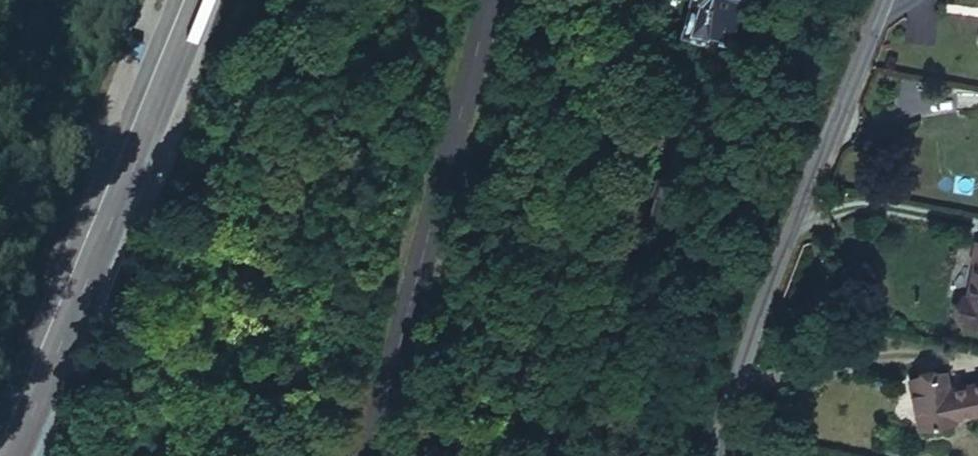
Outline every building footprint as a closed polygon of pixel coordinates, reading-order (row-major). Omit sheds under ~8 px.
[(682,31),(710,39),(711,37),(733,44),(746,4),(758,8),(760,0),(691,0),(682,31)] [(975,240),(973,251),(977,252),(967,296),(962,295),(957,318),(977,323),(977,241),(975,240)] [(977,412),(977,383),(948,389),(944,373),(910,380),(919,428),(955,420),(954,417),(977,412)]
